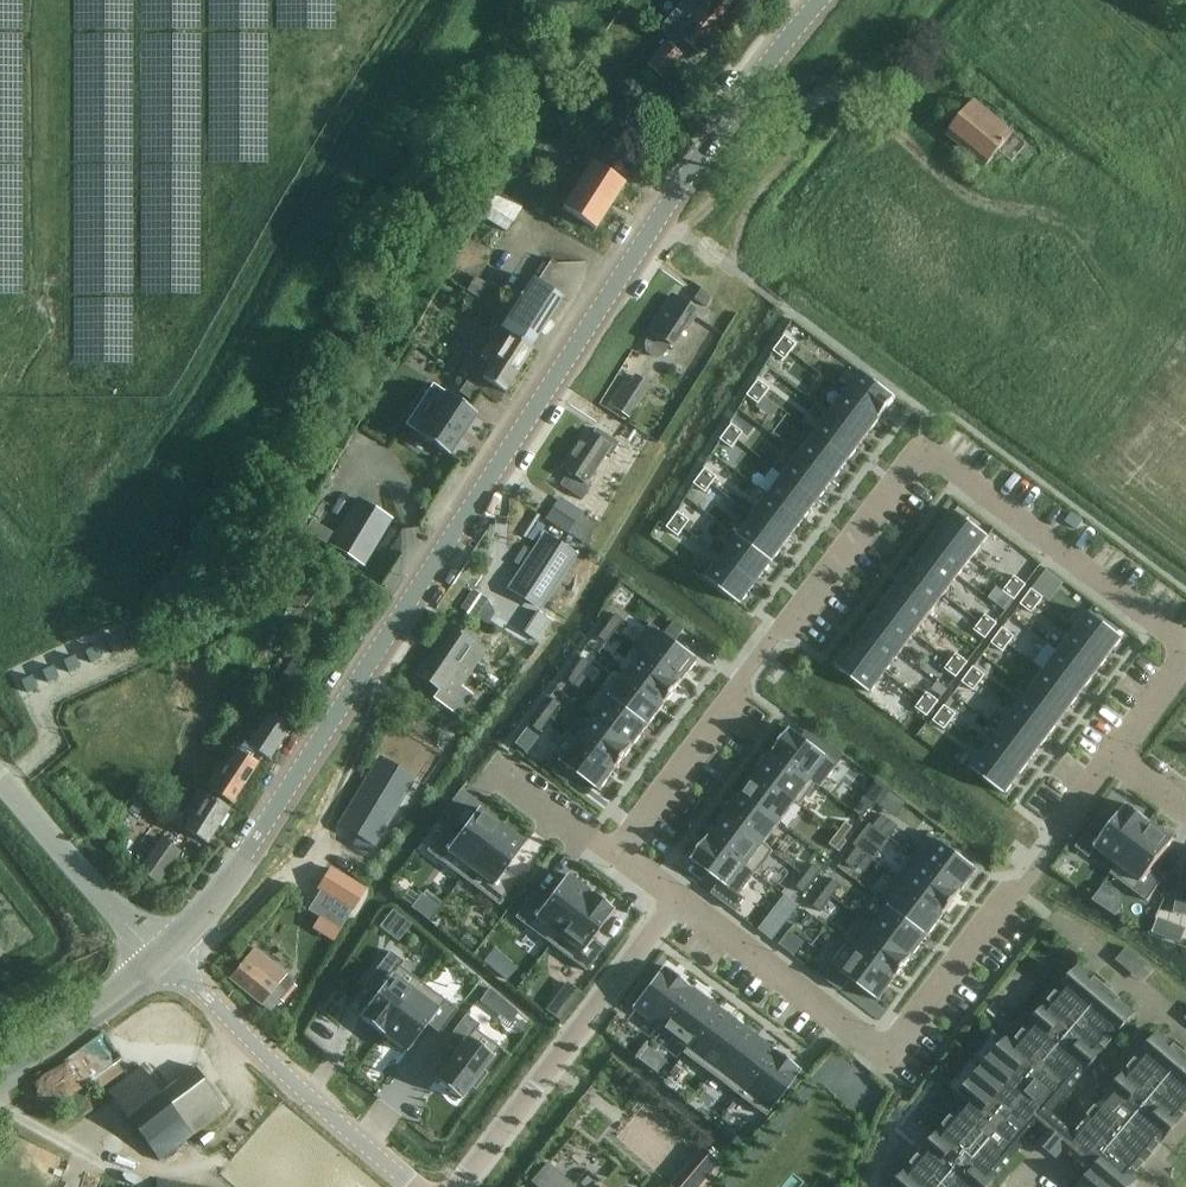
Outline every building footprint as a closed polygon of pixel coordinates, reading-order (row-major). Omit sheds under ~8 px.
[(745,0),(687,0),(697,9),(676,33),(699,52),(745,0)] [(661,78),(682,55),(665,42),(646,65),(661,78)] [(591,105),(601,113),(612,100),(602,92),(591,105)] [(1027,159),(1034,150),(1015,134),(1015,133),(976,100),(947,134),(987,167),(1000,152),(1013,163),(1020,154),(1027,159)] [(620,135),(610,153),(634,167),(645,149),(620,135)] [(590,163),(561,208),(595,230),(624,185),(590,163)] [(466,291),(476,297),(485,283),(475,277),(466,291)] [(487,342),(481,354),(481,355),(492,361),(483,376),(505,390),(508,392),(534,349),(531,347),(563,297),(533,277),(500,328),(509,334),(500,349),(488,341),(487,342)] [(706,307),(712,297),(700,290),(693,299),(706,307)] [(673,347),(696,312),(670,296),(647,330),(651,333),(647,338),(645,344),(646,351),(654,357),(661,354),(666,350),(669,345),(673,347)] [(784,335),(779,343),(791,351),(796,344),(784,335)] [(779,343),(773,351),(785,359),(791,351),(779,343)] [(860,372),(845,392),(880,419),(896,399),(860,372)] [(629,416),(649,385),(633,375),(613,406),(629,416)] [(758,380),(752,387),(764,396),(770,388),(758,380)] [(480,391),(466,381),(459,392),(472,401),(480,391)] [(752,387),(747,395),(759,404),(764,396),(752,387)] [(845,392),(830,413),(865,440),(880,419),(845,392)] [(448,459),(475,412),(445,394),(418,441),(448,459)] [(830,413),(814,434),(850,460),(865,440),(830,413)] [(731,424),(726,432),(738,440),(743,432),(731,424)] [(618,443),(595,429),(591,435),(584,431),(560,467),(568,472),(559,484),(582,499),(591,486),(587,483),(607,454),(610,456),(618,443)] [(726,432),(720,439),(732,448),(738,440),(726,432)] [(814,434),(799,454),(834,481),(850,460),(814,434)] [(799,454),(783,475),(819,501),(834,481),(799,454)] [(705,468),(699,476),(711,484),(717,477),(705,468)] [(783,475),(768,495),(803,522),(819,501),(783,475)] [(699,476),(694,484),(706,492),(711,484),(699,476)] [(768,495),(753,515),(788,542),(803,522),(768,495)] [(356,498),(329,544),(364,565),(391,519),(356,498)] [(566,508),(553,527),(585,549),(598,529),(566,508)] [(521,523),(515,532),(524,537),(525,538),(539,516),(530,510),(523,521),(521,523)] [(953,511),(938,530),(974,557),(988,538),(953,511)] [(677,512),(672,520),(684,528),(689,520),(677,512)] [(1071,513),(1065,522),(1076,530),(1082,521),(1071,513)] [(753,515),(737,536),(773,562),(788,542),(753,515)] [(672,520),(666,527),(678,536),(684,528),(672,520)] [(331,533),(310,521),(304,532),(324,544),(331,533)] [(938,530),(924,550),(959,576),(974,557),(938,530)] [(543,531),(506,586),(538,606),(574,551),(543,531)] [(737,536),(722,556),(757,583),(773,562),(737,536)] [(924,550),(909,569),(944,596),(959,576),(924,550)] [(722,556),(707,577),(742,603),(757,583),(722,556)] [(909,569),(894,589),(930,615),(944,596),(909,569)] [(1014,576),(1008,584),(1020,592),(1026,584),(1014,576)] [(1008,584),(1003,591),(1015,600),(1020,592),(1008,584)] [(894,589),(880,608),(915,635),(930,615),(894,589)] [(1031,589),(1025,596),(1037,605),(1043,597),(1031,589)] [(1025,596),(1020,604),(1032,613),(1037,605),(1025,596)] [(880,608),(865,627),(901,654),(915,635),(880,608)] [(1088,613),(1074,632),(1108,658),(1122,639),(1088,613)] [(985,614),(979,622),(991,631),(996,623),(985,614)] [(535,615),(521,635),(536,644),(549,624),(535,615)] [(616,615),(608,626),(616,632),(624,621),(616,615)] [(673,619),(668,625),(681,632),(685,628),(673,619)] [(651,620),(633,643),(635,644),(636,645),(645,652),(682,680),(699,659),(651,620)] [(979,622),(974,630),(985,638),(991,631),(979,622)] [(432,651),(469,676),(486,651),(449,626),(432,651)] [(608,626),(600,637),(608,643),(616,632),(608,626)] [(137,627),(126,632),(132,643),(143,638),(137,627)] [(865,627),(851,647),(886,673),(901,654),(865,627)] [(1002,627),(996,635),(1008,644),(1014,636),(1002,627)] [(1074,632),(1060,652),(1093,677),(1108,658),(1074,632)] [(996,635),(991,643),(1003,651),(1008,644),(996,635)] [(116,637),(105,642),(111,653),(122,648),(116,637)] [(95,647),(84,652),(90,663),(101,658),(95,647)] [(851,647),(836,667),(871,693),(886,673),(851,647)] [(461,687),(469,676),(432,651),(417,674),(438,689),(433,698),(459,716),(473,695),(461,687)] [(645,652),(627,674),(664,703),(682,680),(645,652)] [(1060,652),(1045,671),(1079,696),(1093,677),(1060,652)] [(956,653),(950,661),(962,669),(968,662),(956,653)] [(312,665),(294,654),(277,682),(294,693),(312,665)] [(74,657),(62,662),(68,674),(79,668),(74,657)] [(584,658),(575,669),(583,675),(592,664),(584,658)] [(950,661),(945,669),(957,677),(962,669),(950,661)] [(53,667),(41,672),(47,684),(58,678),(53,667)] [(973,667),(967,674),(979,683),(985,675),(973,667)] [(575,669),(567,680),(575,686),(583,675),(575,669)] [(1045,671),(1030,690),(1064,716),(1079,696),(1045,671)] [(627,674),(611,696),(648,724),(664,703),(627,674)] [(967,674),(962,682),(973,690),(979,683),(967,674)] [(31,676),(20,682),(25,693),(37,688),(31,676)] [(1030,690),(1016,710),(1049,735),(1064,716),(1030,690)] [(926,692),(921,700),(933,708),(938,700),(926,692)] [(611,696),(594,717),(631,746),(648,724),(611,696)] [(552,700),(542,713),(549,719),(559,705),(552,700)] [(921,700),(915,707),(927,716),(933,708),(921,700)] [(944,705),(938,713),(950,721),(956,713),(944,705)] [(1016,710),(1001,729),(1035,754),(1049,735),(1016,710)] [(270,760),(293,726),(270,712),(248,744),(241,739),(234,749),(212,786),(235,801),(258,764),(252,760),(257,752),(270,760)] [(542,713),(531,727),(538,733),(549,719),(542,713)] [(938,713),(933,721),(945,729),(950,721),(938,713)] [(579,737),(616,766),(631,746),(594,717),(579,737)] [(791,729),(774,751),(816,783),(821,787),(844,756),(822,740),(816,748),(791,729)] [(1001,729),(986,748),(1020,774),(1035,754),(1001,729)] [(570,730),(543,765),(567,783),(575,771),(598,789),(616,766),(579,737),(570,730)] [(986,748),(972,768),(1005,793),(1020,774),(986,748)] [(774,751),(758,773),(796,802),(797,803),(799,804),(815,784),(816,783),(774,751)] [(351,796),(337,821),(373,843),(413,775),(377,754),(366,772),(351,796)] [(758,773),(741,794),(780,824),(796,802),(758,773)] [(865,796),(855,809),(862,814),(869,804),(870,805),(873,807),(876,802),(880,805),(889,792),(877,783),(866,797),(865,796)] [(208,842),(229,808),(206,795),(197,790),(182,813),(191,818),(185,828),(208,842)] [(741,794),(725,816),(764,845),(780,824),(741,794)] [(1095,826),(1079,848),(1090,856),(1094,849),(1117,866),(1150,822),(1127,805),(1106,834),(1095,826)] [(444,827),(426,850),(462,877),(501,825),(478,808),(456,837),(456,836),(455,836),(444,827)] [(882,815),(874,825),(881,831),(890,820),(882,815)] [(725,816),(709,837),(755,872),(771,851),(764,845),(725,816)] [(846,821),(837,832),(845,838),(853,827),(846,821)] [(1150,822),(1117,866),(1141,884),(1135,892),(1146,901),(1164,877),(1153,869),(1174,840),(1150,822)] [(501,825),(462,877),(498,904),(515,881),(503,872),(502,871),(524,842),(501,825)] [(837,832),(829,844),(836,849),(845,838),(837,832)] [(862,833),(854,845),(857,847),(864,853),(874,860),(882,848),(862,833)] [(358,834),(351,844),(367,853),(373,843),(358,834)] [(930,834),(914,856),(961,891),(977,870),(930,834)] [(709,837),(692,859),(721,881),(719,883),(711,893),(735,912),(745,898),(741,895),(740,894),(739,893),(755,872),(709,837)] [(158,882),(179,852),(162,840),(140,869),(158,882)] [(856,849),(846,862),(853,868),(863,854),(864,853),(857,847),(856,849)] [(914,856),(897,878),(944,913),(961,891),(914,856)] [(813,865),(804,876),(810,881),(819,869),(813,865)] [(330,868),(316,890),(318,892),(330,899),(340,905),(346,909),(351,912),(357,902),(359,897),(365,889),(337,872),(330,868)] [(533,894),(514,918),(550,945),(589,893),(566,876),(546,903),(541,900),(533,894)] [(804,876),(796,886),(803,891),(810,881),(804,876)] [(897,878),(881,899),(884,901),(885,902),(886,903),(928,934),(944,913),(897,878)] [(833,879),(823,892),(831,898),(841,885),(833,879)] [(410,903),(409,904),(426,917),(440,899),(423,886),(417,894),(410,903)] [(1175,913),(1185,915),(1185,887),(1180,886),(1175,913)] [(823,892),(814,905),(821,911),(831,898),(823,892)] [(589,893),(550,945),(585,971),(603,947),(590,937),(611,910),(589,893)] [(886,903),(870,924),(912,955),(928,934),(886,903)] [(391,908),(378,925),(387,932),(400,915),(391,908)] [(1158,917),(1152,932),(1163,936),(1168,921),(1158,917)] [(870,924),(854,944),(896,976),(912,955),(870,924)] [(828,960),(818,973),(841,990),(850,978),(878,999),(880,998),(881,996),(896,976),(854,944),(853,944),(849,940),(832,963),(828,960)] [(493,946),(482,959),(494,969),(505,956),(493,946)] [(1116,960),(1132,974),(1143,961),(1127,947),(1116,960)] [(270,1012),(286,993),(295,982),(253,948),(228,978),(270,1012)] [(380,988),(358,1018),(382,1035),(421,983),(398,966),(402,961),(389,951),(368,980),(376,985),(380,988)] [(662,967),(630,1007),(659,1028),(689,988),(662,967)] [(893,1186),(987,1186),(995,1177),(1037,1127),(1042,1132),(1063,1150),(1063,1149),(1092,1173),(1080,1186),(1130,1186),(1136,1179),(1132,1175),(1163,1138),(1163,1139),(1181,1118),(1180,1118),(1185,1111),(1185,1057),(1159,1034),(1141,1054),(1141,1055),(1127,1072),(1126,1072),(1109,1093),(1074,1135),(1049,1113),(1084,1071),(1084,1072),(1101,1051),(1116,1033),(1134,1013),(1079,967),(1062,987),(1062,988),(1047,1005),(1029,1026),(1030,1026),(1015,1044),(1008,1038),(957,1098),(964,1104),(941,1132),(940,1131),(923,1152),(909,1170),(908,1170),(893,1186)] [(566,980),(555,994),(569,1005),(580,991),(566,980)] [(421,983),(382,1035),(405,1052),(426,1024),(436,1032),(438,1033),(456,1009),(454,1007),(421,983)] [(488,987),(479,999),(493,1010),(502,999),(488,987)] [(689,988),(659,1028),(686,1049),(716,1008),(689,988)] [(686,1049),(683,1053),(710,1073),(744,1029),(716,1008),(686,1049)] [(451,1048),(430,1076),(457,1096),(459,1098),(469,1085),(472,1088),(473,1088),(474,1089),(486,1073),(481,1070),(498,1047),(498,1046),(495,1044),(475,1029),(479,1024),(476,1023),(465,1014),(444,1043),(451,1048)] [(744,1029),(710,1073),(738,1094),(771,1050),(744,1029)] [(103,1033),(32,1084),(49,1110),(57,1104),(69,1121),(94,1102),(85,1087),(93,1080),(123,1060),(103,1033)] [(771,1050),(738,1094),(765,1115),(799,1070),(771,1050)] [(192,1135),(161,1093),(141,1066),(133,1073),(107,1091),(158,1160),(192,1135)] [(674,1066),(668,1074),(674,1078),(680,1070),(674,1066)] [(161,1093),(192,1135),(226,1110),(209,1087),(195,1068),(161,1093)] [(731,1137),(729,1139),(738,1146),(739,1144),(743,1140),(746,1136),(737,1129),(734,1133),(731,1137)] [(679,1186),(702,1186),(720,1165),(707,1154),(679,1186)]
